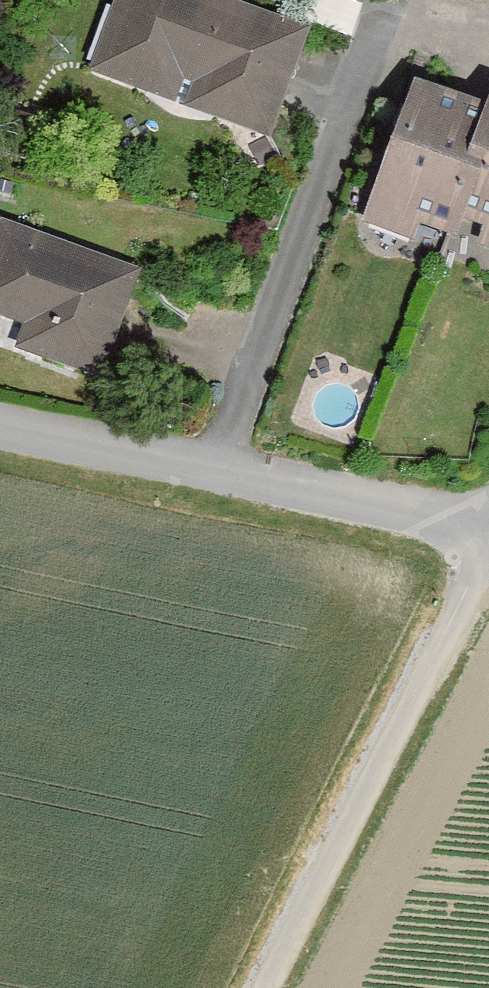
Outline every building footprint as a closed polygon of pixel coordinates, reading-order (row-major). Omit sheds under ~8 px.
[(198,0),(110,0),(81,80),(146,102),(152,81),(210,104),(205,126),(259,146),(298,37),(198,0)] [(354,26),(361,0),(321,0),(316,16),(354,26)] [(476,121),(392,99),(358,236),(441,258),(448,233),(476,121)] [(448,233),(488,244),(488,101),(480,99),(476,121),(448,233)] [(0,230),(0,329),(21,337),(12,362),(94,386),(132,275),(0,230)]
